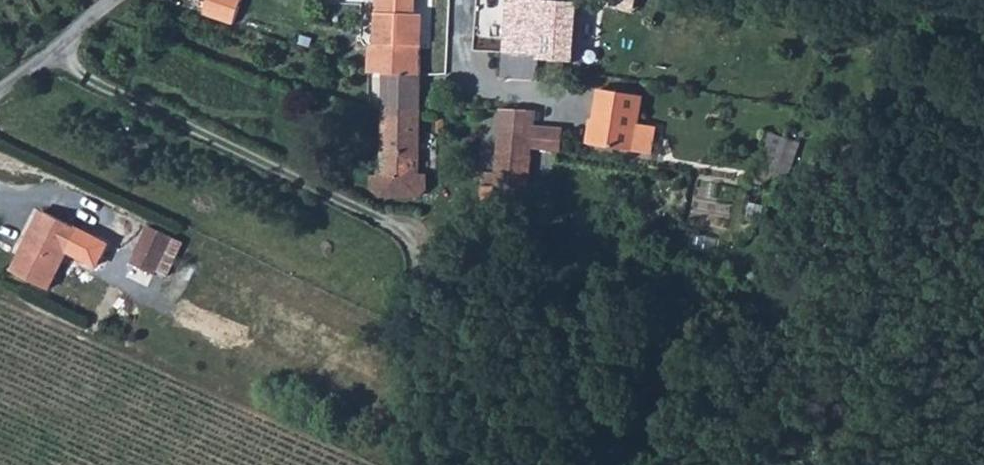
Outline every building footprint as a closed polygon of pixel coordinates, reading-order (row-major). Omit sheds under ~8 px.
[(370,46),(368,69),(368,73),(383,73),(421,76),(422,17),(415,16),(415,0),(378,0),(376,46),(370,46)] [(580,4),(565,2),(533,0),(509,0),(505,54),(540,55),(540,59),(565,62),(575,62),(580,4)] [(603,4),(623,11),(626,0),(605,0),(603,4)] [(538,80),(538,78),(540,59),(540,55),(505,54),(503,79),(538,80)] [(540,59),(538,78),(573,82),(575,71),(565,70),(565,62),(540,59)] [(383,109),(420,111),(421,76),(383,73),(383,109)] [(634,151),(638,126),(643,97),(600,90),(591,144),(634,151)] [(420,111),(383,109),(382,175),(392,175),(392,188),(407,188),(407,176),(419,176),(420,111)] [(536,112),(501,110),(495,173),(481,172),(482,205),(502,207),(502,203),(506,204),(508,204),(511,204),(514,203),(516,201),(518,199),(519,197),(520,194),(520,192),(531,192),(533,149),(534,130),(536,112)] [(655,129),(638,126),(634,151),(651,154),(655,129)] [(562,131),(534,130),(533,149),(563,153),(562,131)] [(776,135),(763,180),(792,188),(805,143),(776,135)] [(79,229),(43,211),(12,271),(48,290),(79,229)] [(173,237),(149,226),(132,264),(155,275),(157,271),(173,237)] [(173,237),(157,271),(167,276),(183,242),(173,237)]
